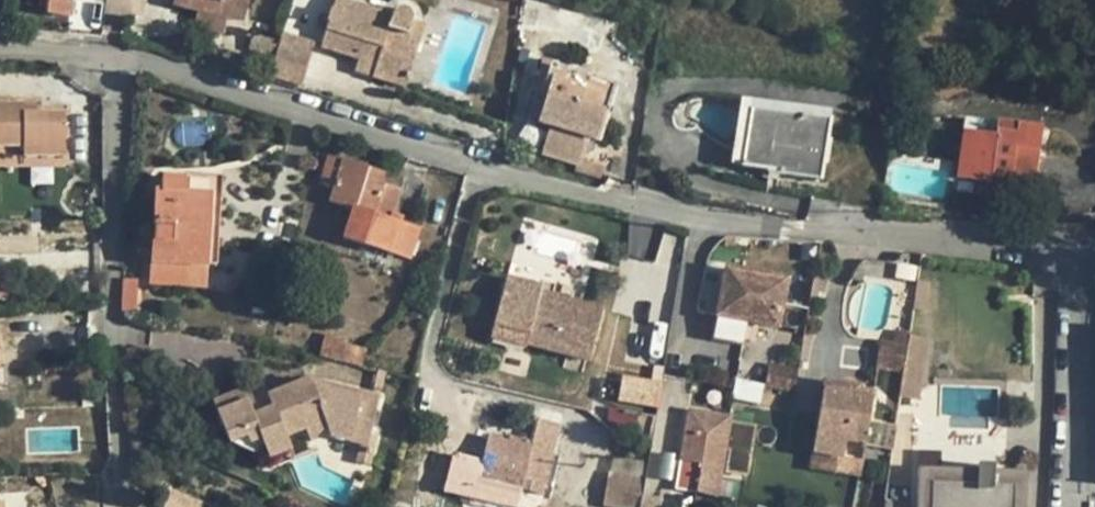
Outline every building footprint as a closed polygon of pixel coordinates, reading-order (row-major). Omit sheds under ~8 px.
[(48,7),(47,14),(71,17),(72,0),(49,0),(48,7)] [(193,21),(213,27),(216,14),(240,21),(245,0),(176,0),(175,4),(196,11),(193,21)] [(325,29),(320,47),(356,59),(375,64),(372,77),(402,86),(422,27),(410,23),(411,20),(411,15),(408,12),(404,10),(402,10),(397,9),(394,11),(392,13),(391,18),(334,0),(327,19),(318,16),(315,26),(325,29)] [(212,33),(213,27),(193,21),(191,27),(212,33)] [(247,51),(274,57),(279,40),(251,33),(247,51)] [(281,35),(272,76),(302,85),(313,44),(281,35)] [(353,71),(372,77),(375,64),(356,59),(353,71)] [(549,128),(542,152),(575,163),(583,136),(592,109),(603,113),(608,90),(553,72),(546,93),(538,125),(549,128)] [(542,152),(549,128),(538,125),(546,93),(530,88),(517,129),(517,137),(523,144),(532,149),(542,152)] [(728,165),(740,167),(748,125),(825,138),(829,114),(740,101),(728,165)] [(23,144),(24,154),(65,153),(64,112),(37,112),(24,112),(24,103),(0,103),(0,144),(23,144)] [(24,103),(24,112),(37,112),(37,103),(24,103)] [(592,109),(583,136),(595,140),(603,113),(592,109)] [(963,119),(961,132),(993,137),(994,132),(1012,135),(1013,126),(963,119)] [(748,125),(740,167),(819,183),(821,168),(824,167),(828,142),(824,141),(825,138),(748,125)] [(961,132),(955,178),(1009,185),(1010,175),(1032,179),(1038,130),(1013,126),(1012,135),(994,132),(993,137),(961,132)] [(353,208),(344,236),(411,258),(420,229),(391,218),(399,193),(381,187),(386,173),(328,155),(318,182),(333,187),(329,200),(353,208)] [(580,158),(576,172),(604,180),(608,167),(580,158)] [(209,193),(222,194),(223,174),(187,172),(186,178),(185,191),(209,193)] [(155,190),(149,282),(205,287),(205,265),(209,193),(185,191),(186,178),(161,176),(162,179),(161,190),(155,190)] [(205,265),(218,266),(222,194),(209,193),(205,265)] [(628,227),(628,255),(646,255),(647,227),(628,227)] [(728,269),(715,341),(743,347),(748,322),(779,328),(788,281),(728,269)] [(137,280),(122,279),(120,311),(135,311),(137,280)] [(507,279),(495,324),(531,333),(529,339),(593,356),(605,311),(540,294),(542,287),(507,279)] [(495,324),(492,335),(527,345),(529,339),(531,333),(495,324)] [(882,342),(879,369),(906,373),(911,333),(895,331),(894,344),(882,342)] [(335,342),(330,358),(360,366),(364,350),(335,342)] [(773,369),(769,391),(797,397),(801,376),(773,369)] [(625,377),(620,400),(660,406),(664,384),(625,377)] [(210,404),(225,438),(243,429),(247,438),(259,434),(265,444),(270,457),(291,449),(284,435),(304,426),(310,441),(315,432),(323,428),(329,427),(332,427),(334,427),(340,429),(343,434),(345,436),(346,439),(359,443),(372,447),(374,437),(368,434),(377,396),(308,378),(267,396),(273,409),(252,417),(240,392),(210,404)] [(827,382),(816,452),(845,457),(847,443),(868,446),(876,394),(861,392),(862,387),(827,382)] [(690,414),(681,463),(704,467),(705,461),(713,418),(690,414)] [(713,418),(705,461),(722,466),(731,421),(713,418)] [(479,500),(508,506),(518,506),(524,480),(527,469),(539,472),(551,476),(563,426),(537,419),(533,440),(509,435),(509,439),(489,436),(484,454),(479,479),(483,480),(479,500)] [(345,436),(343,434),(340,429),(334,427),(332,427),(330,435),(346,439),(345,436)] [(265,444),(259,434),(247,438),(243,429),(225,438),(229,446),(252,450),(265,444)] [(366,466),(372,447),(359,443),(353,462),(366,466)] [(845,457),(842,474),(859,476),(862,461),(865,462),(868,446),(847,443),(845,457)] [(469,476),(479,479),(484,454),(474,452),(469,476)] [(704,467),(699,494),(718,499),(722,466),(705,461),(704,467)] [(919,506),(1026,506),(1027,471),(921,467),(919,506)] [(539,472),(527,469),(524,480),(536,483),(539,472)] [(605,505),(616,506),(643,506),(643,505),(648,481),(611,474),(605,505)] [(162,506),(198,506),(201,500),(171,487),(162,506)] [(913,496),(887,493),(885,506),(912,506),(913,496)]
